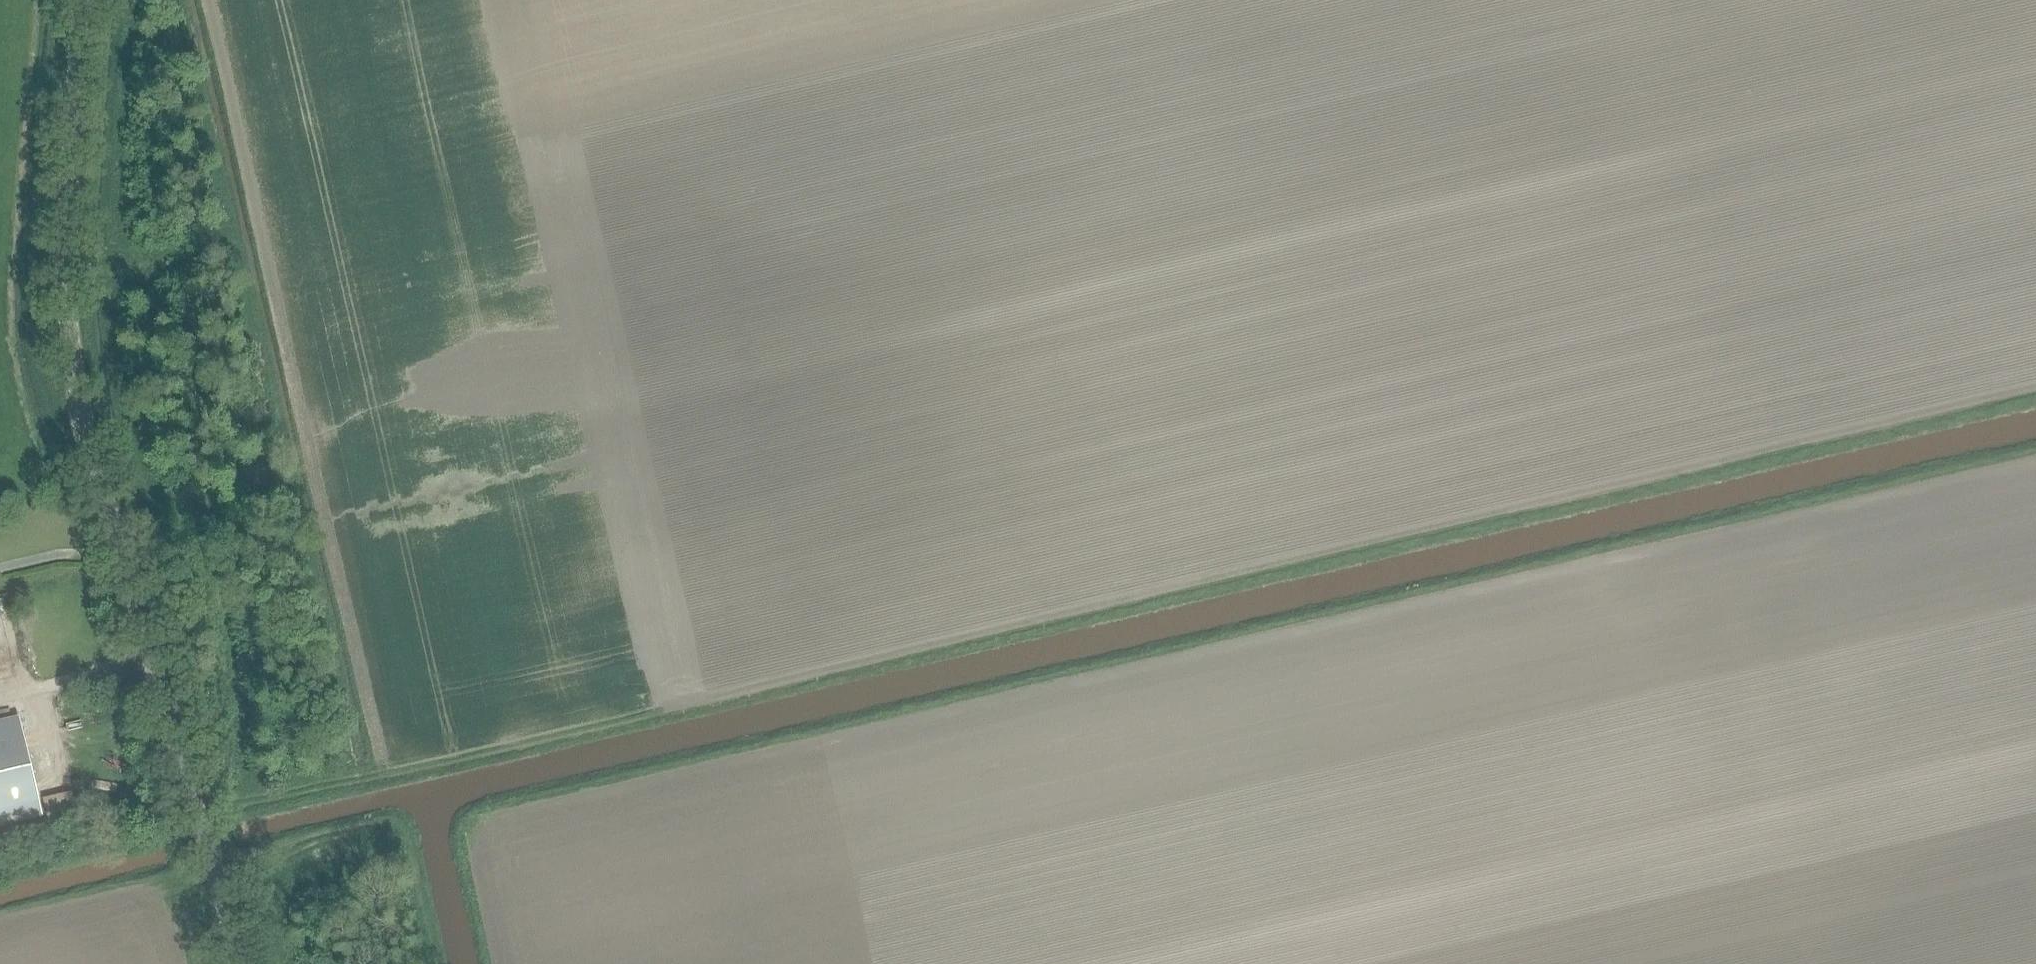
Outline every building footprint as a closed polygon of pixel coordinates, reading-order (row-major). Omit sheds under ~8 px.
[(43,816),(19,716),(0,721),(0,826),(43,816)] [(47,814),(75,807),(71,792),(44,799),(47,814)]
